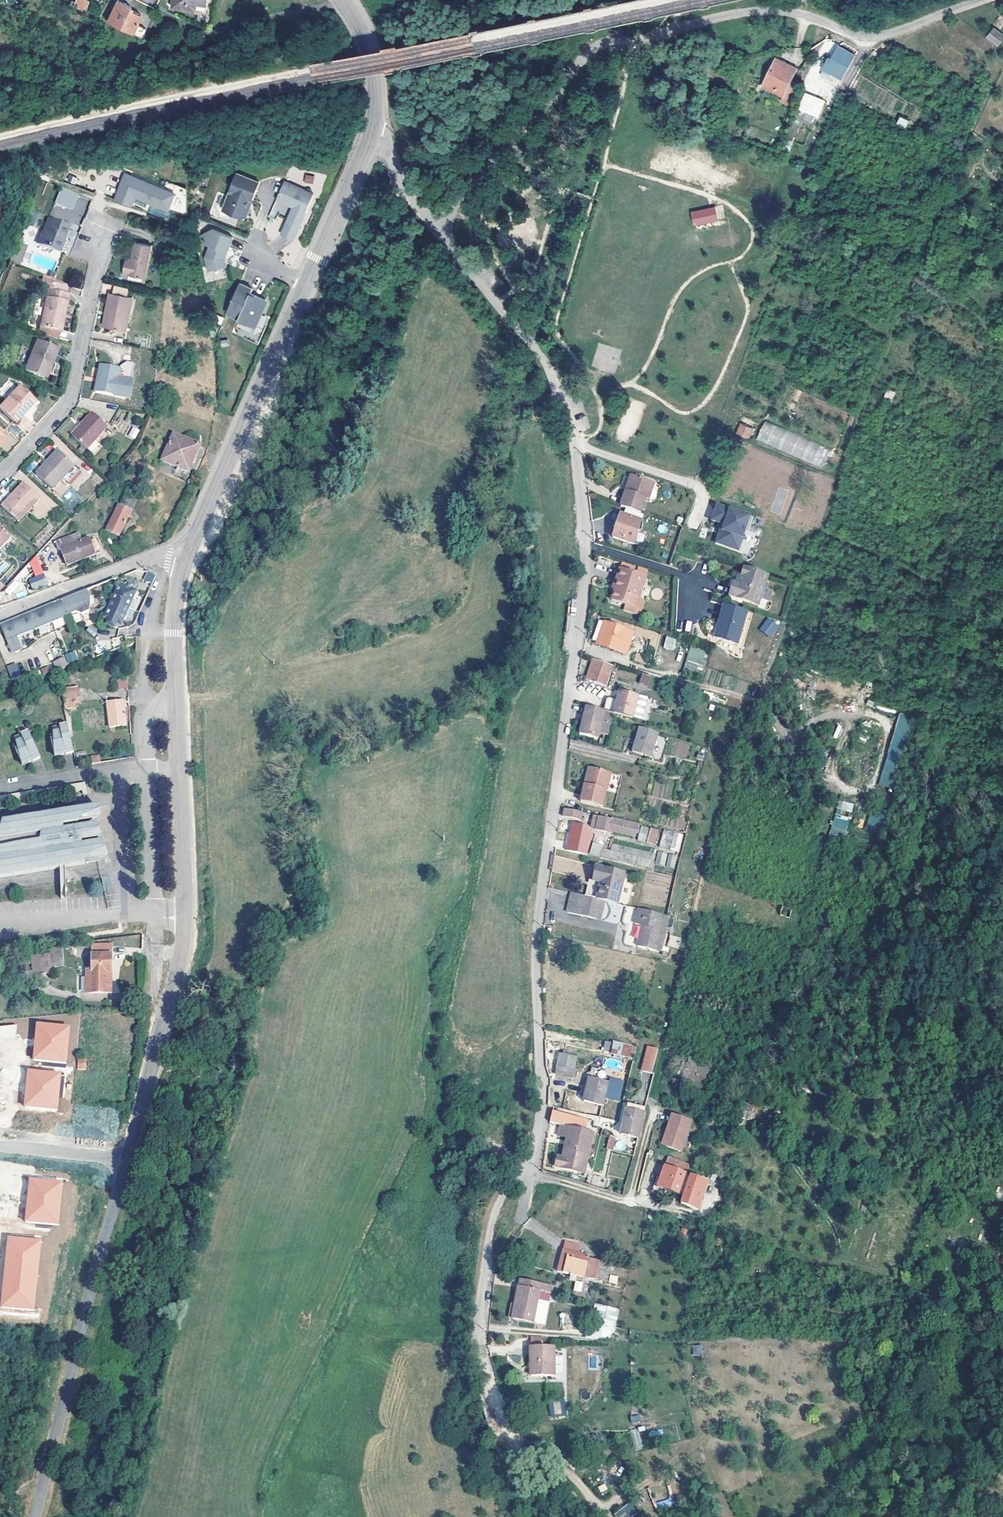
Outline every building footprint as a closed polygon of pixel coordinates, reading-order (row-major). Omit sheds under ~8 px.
[(85,10),(90,1),(87,0),(75,0),(73,5),(85,10)] [(140,37),(144,28),(137,24),(142,14),(131,9),(132,7),(118,0),(107,21),(140,37)] [(207,5),(208,0),(175,0),(174,6),(196,9),(197,3),(207,5)] [(995,30),(990,37),(999,44),(1002,40),(1002,35),(995,30)] [(853,54),(839,46),(827,66),(841,75),(853,54)] [(791,80),(795,72),(797,68),(777,58),(763,85),(784,95),(791,80)] [(797,82),(791,80),(784,95),(763,85),(761,90),(791,104),(796,94),(793,92),(797,82)] [(827,88),(816,82),(808,99),(820,104),(827,88)] [(793,117),(778,111),(775,116),(791,123),(793,117)] [(899,117),(896,124),(905,128),(908,120),(899,117)] [(783,150),(789,152),(791,144),(786,142),(783,150)] [(236,174),(223,211),(243,218),(246,216),(249,208),(247,205),(249,199),(252,200),(259,182),(236,174)] [(303,183),(313,183),(313,175),(304,175),(303,183)] [(169,213),(176,196),(126,176),(116,201),(132,208),(136,199),(169,213)] [(288,220),(301,225),(315,194),(285,181),(277,199),(294,206),(288,220)] [(929,190),(920,186),(916,195),(925,199),(929,190)] [(180,188),(176,196),(169,213),(185,218),(187,191),(180,188)] [(54,203),(71,210),(77,195),(60,189),(54,203)] [(83,215),(89,199),(79,195),(73,211),(83,215)] [(720,217),(715,205),(706,208),(711,220),(720,217)] [(48,219),(38,244),(59,252),(69,227),(48,219)] [(301,225),(288,220),(282,233),(295,239),(301,225)] [(228,252),(233,236),(212,229),(203,234),(206,242),(205,245),(209,246),(207,259),(212,272),(229,266),(226,258),(225,258),(227,252),(228,252)] [(130,265),(125,264),(124,274),(146,278),(152,245),(134,242),(131,258),(130,265)] [(53,279),(51,290),(70,293),(71,287),(53,279)] [(114,292),(128,295),(130,287),(115,284),(114,292)] [(239,320),(256,327),(267,304),(266,300),(251,294),(253,289),(240,284),(227,313),(239,319),(239,320)] [(63,317),(67,317),(71,294),(70,293),(51,290),(50,290),(43,328),(50,329),(60,331),(63,317)] [(105,325),(108,325),(114,292),(111,292),(105,325)] [(114,292),(108,325),(127,329),(133,296),(128,295),(114,292)] [(50,329),(48,336),(59,340),(60,331),(50,329)] [(50,361),(53,362),(59,346),(38,338),(27,368),(45,375),(50,361)] [(50,361),(45,375),(48,376),(53,362),(50,361)] [(122,366),(122,368),(117,396),(127,398),(130,380),(133,381),(136,363),(129,361),(122,366)] [(102,364),(97,392),(117,396),(122,368),(102,364)] [(135,381),(133,381),(130,380),(127,398),(132,399),(135,381)] [(16,421),(25,411),(23,410),(34,398),(20,385),(1,407),(16,421)] [(23,410),(25,411),(36,399),(34,398),(23,410)] [(89,450),(95,443),(110,427),(95,413),(74,436),(89,450)] [(754,426),(744,421),(740,430),(751,435),(754,426)] [(756,441),(822,466),(830,447),(763,422),(756,441)] [(136,439),(139,429),(132,427),(128,437),(136,439)] [(200,446),(174,434),(162,460),(178,467),(175,473),(183,477),(185,470),(189,472),(200,446)] [(95,443),(89,450),(95,455),(101,448),(95,443)] [(59,449),(47,461),(50,464),(61,451),(59,449)] [(53,487),(64,476),(75,465),(61,451),(50,464),(47,461),(37,472),(53,487)] [(75,465),(64,476),(69,482),(81,470),(75,465)] [(632,476),(627,492),(630,494),(636,477),(632,476)] [(641,514),(643,507),(646,500),(649,501),(654,483),(636,477),(630,494),(627,492),(621,507),(633,511),(641,514)] [(19,519),(25,514),(42,496),(26,481),(3,504),(19,519)] [(136,485),(130,483),(125,494),(130,497),(136,485)] [(137,501),(125,496),(121,502),(133,508),(137,501)] [(704,516),(709,518),(715,504),(709,502),(704,516)] [(131,512),(120,506),(107,531),(119,537),(131,512)] [(725,526),(719,545),(739,551),(751,517),(717,506),(712,521),(723,525),(725,526)] [(626,512),(624,516),(641,521),(642,517),(626,512)] [(620,514),(612,537),(633,544),(642,547),(647,535),(637,531),(641,521),(620,514)] [(14,536),(1,524),(0,525),(0,550),(14,536)] [(716,544),(719,545),(725,526),(723,525),(716,544)] [(78,533),(56,542),(59,550),(62,549),(68,565),(96,554),(95,550),(100,548),(96,539),(91,541),(90,538),(81,541),(78,533)] [(738,585),(735,584),(733,583),(729,597),(758,606),(768,575),(744,568),(741,576),(738,585)] [(629,597),(638,600),(646,578),(619,569),(615,581),(616,582),(613,590),(610,600),(626,605),(629,597)] [(24,577),(29,591),(48,584),(42,570),(24,577)] [(143,579),(151,583),(154,575),(147,571),(143,579)] [(118,622),(118,623),(122,625),(137,591),(135,590),(137,585),(137,583),(136,581),(135,579),(133,578),(131,577),(128,577),(126,578),(124,579),(122,584),(120,583),(104,617),(110,619),(118,622)] [(62,601),(68,616),(75,613),(83,617),(90,614),(91,606),(94,603),(93,598),(96,597),(100,598),(104,596),(107,593),(108,589),(104,584),(62,601)] [(629,597),(626,605),(635,609),(638,600),(629,597)] [(52,623),(68,616),(62,601),(55,603),(45,607),(52,623)] [(719,626),(717,625),(714,635),(715,638),(737,644),(747,610),(723,603),(718,621),(720,621),(719,626)] [(37,629),(52,623),(45,607),(36,611),(30,613),(37,629)] [(35,629),(37,629),(30,613),(21,617),(15,619),(21,635),(23,634),(35,629)] [(768,617),(759,629),(771,637),(780,625),(768,617)] [(16,637),(21,635),(15,619),(7,623),(1,625),(12,654),(21,649),(16,637)] [(110,619),(108,624),(116,628),(118,623),(118,622),(110,619)] [(597,642),(601,644),(609,623),(604,622),(597,642)] [(625,641),(630,643),(634,632),(609,623),(601,644),(621,651),(625,641)] [(76,638),(78,644),(85,642),(83,635),(76,638)] [(662,635),(653,662),(670,667),(678,640),(662,635)] [(625,641),(621,651),(626,653),(630,643),(625,641)] [(704,671),(707,649),(688,647),(685,668),(704,671)] [(986,652),(980,649),(975,660),(980,663),(986,652)] [(53,662),(58,670),(68,663),(62,655),(53,662)] [(76,657),(67,660),(69,665),(78,661),(76,657)] [(605,685),(610,668),(611,663),(593,657),(587,678),(590,678),(589,680),(605,685)] [(11,681),(19,679),(14,666),(6,669),(11,681)] [(649,674),(643,672),(640,683),(646,685),(649,674)] [(118,679),(118,688),(127,688),(127,679),(118,679)] [(80,707),(78,685),(62,687),(64,708),(80,707)] [(608,697),(604,710),(634,717),(643,718),(649,698),(639,695),(621,691),(618,699),(608,697)] [(106,703),(110,728),(127,726),(124,706),(120,706),(120,701),(106,703)] [(604,710),(586,706),(580,733),(597,737),(604,710)] [(900,713),(877,784),(896,790),(918,719),(900,713)] [(67,754),(75,752),(68,722),(60,724),(60,725),(53,725),(53,736),(51,737),(52,743),(54,742),(55,755),(63,754),(62,748),(65,748),(67,754)] [(659,732),(641,726),(634,752),(652,757),(659,732)] [(31,755),(33,761),(41,758),(28,729),(21,732),(21,734),(15,736),(18,746),(16,747),(17,752),(19,751),(23,764),(30,762),(28,757),(31,755)] [(686,758),(690,744),(679,741),(675,754),(686,758)] [(99,754),(90,755),(91,762),(100,761),(99,754)] [(587,784),(584,784),(580,801),(602,806),(606,789),(606,790),(611,772),(591,767),(587,784)] [(843,842),(853,805),(838,801),(828,839),(843,842)] [(60,866),(65,865),(97,860),(105,859),(100,841),(65,847),(64,844),(99,838),(95,824),(90,825),(64,829),(63,825),(89,820),(97,819),(96,805),(86,806),(2,821),(0,821),(0,876),(60,866)] [(573,817),(581,819),(583,812),(563,809),(562,814),(573,817)] [(879,833),(885,816),(871,812),(866,829),(879,833)] [(636,837),(636,834),(639,827),(595,816),(593,827),(597,828),(596,829),(612,833),(612,831),(636,837)] [(580,824),(572,822),(569,833),(572,834),(569,848),(586,852),(592,830),(588,829),(589,826),(580,824)] [(636,834),(636,837),(634,841),(647,845),(649,838),(653,839),(655,831),(641,827),(639,835),(636,834)] [(661,831),(661,849),(681,849),(681,832),(661,831)] [(602,846),(593,844),(590,854),(600,857),(602,846)] [(602,848),(600,858),(650,867),(653,851),(611,844),(610,849),(602,848)] [(655,864),(665,866),(667,853),(657,852),(655,864)] [(672,866),(674,856),(669,854),(666,865),(672,866)] [(607,901),(618,904),(626,874),(598,867),(594,881),(590,879),(586,896),(603,900),(607,901)] [(598,920),(603,900),(586,896),(574,892),(569,912),(598,920)] [(603,900),(598,920),(602,921),(607,901),(603,900)] [(791,910),(782,907),(779,915),(788,918),(791,910)] [(642,927),(637,947),(656,952),(666,917),(639,909),(635,925),(638,926),(642,927)] [(633,946),(637,947),(642,927),(638,926),(633,946)] [(96,975),(91,976),(94,998),(118,995),(112,947),(93,950),(96,975)] [(53,963),(56,976),(67,974),(62,956),(51,958),(53,963)] [(23,979),(36,976),(34,968),(37,967),(36,962),(20,966),(23,979)] [(53,963),(37,967),(34,968),(36,976),(39,986),(58,982),(56,976),(53,963)] [(644,996),(638,994),(635,1005),(642,1006),(644,996)] [(69,1033),(36,1030),(33,1065),(65,1068),(69,1033)] [(0,1033),(0,1044),(15,1045),(15,1031),(0,1033)] [(634,1047),(614,1043),(613,1044),(606,1043),(605,1051),(611,1052),(611,1054),(632,1058),(634,1047)] [(645,1045),(642,1070),(654,1072),(657,1046),(645,1045)] [(560,1054),(556,1075),(572,1078),(576,1058),(568,1055),(569,1052),(564,1051),(563,1054),(560,1054)] [(86,1069),(86,1059),(77,1059),(77,1070),(86,1069)] [(685,1059),(681,1068),(686,1070),(689,1060),(685,1059)] [(686,1070),(681,1068),(678,1076),(682,1078),(679,1087),(699,1094),(710,1065),(701,1061),(700,1064),(689,1060),(686,1070)] [(642,1083),(651,1086),(654,1076),(645,1073),(642,1083)] [(60,1079),(28,1076),(24,1112),(57,1115),(60,1079)] [(609,1083),(589,1078),(583,1102),(602,1107),(609,1083)] [(628,1108),(644,1112),(645,1107),(629,1103),(628,1108)] [(638,1137),(644,1112),(628,1108),(621,1132),(638,1137)] [(563,1127),(585,1133),(588,1119),(554,1111),(551,1125),(563,1127)] [(675,1114),(665,1145),(684,1151),(695,1121),(675,1114)] [(595,1135),(585,1133),(563,1127),(560,1138),(568,1140),(573,1141),(568,1161),(563,1160),(558,1158),(556,1167),(580,1173),(584,1157),(589,1158),(595,1135)] [(614,1140),(608,1139),(605,1150),(611,1152),(611,1151),(614,1140)] [(568,1140),(563,1160),(568,1161),(573,1141),(568,1140)] [(584,1157),(580,1173),(585,1174),(589,1158),(584,1157)] [(688,1189),(686,1195),(683,1202),(700,1207),(710,1178),(693,1173),(693,1175),(687,1173),(687,1171),(667,1164),(663,1177),(659,1186),(670,1189),(681,1193),(683,1187),(688,1189)] [(659,1186),(663,1177),(658,1175),(653,1191),(668,1196),(670,1189),(659,1186)] [(498,1188),(490,1184),(484,1196),(492,1200),(498,1188)] [(62,1188),(30,1185),(26,1227),(58,1230),(62,1188)] [(0,1209),(0,1220),(12,1221),(13,1211),(0,1209)] [(564,1249),(578,1252),(579,1245),(565,1242),(564,1249)] [(40,1247),(8,1244),(1,1313),(33,1316),(40,1247)] [(578,1252),(564,1249),(559,1270),(595,1278),(599,1260),(588,1258),(588,1255),(578,1252)] [(621,1264),(603,1259),(600,1273),(608,1275),(610,1266),(620,1269),(621,1264)] [(538,1296),(539,1292),(541,1283),(520,1279),(518,1292),(538,1296)] [(573,1290),(581,1292),(583,1282),(575,1280),(573,1290)] [(541,1283),(539,1292),(552,1294),(553,1286),(541,1283)] [(538,1296),(518,1292),(513,1318),(546,1324),(549,1309),(536,1307),(538,1296)] [(612,1338),(618,1308),(597,1304),(592,1325),(597,1326),(596,1335),(612,1338)] [(692,1344),(692,1355),(702,1355),(703,1345),(692,1344)] [(555,1380),(555,1376),(555,1347),(532,1347),(532,1363),(532,1369),(532,1377),(532,1381),(555,1380)] [(564,1400),(549,1401),(550,1417),(566,1416),(564,1400)] [(635,1450),(642,1448),(636,1429),(629,1432),(635,1450)] [(671,1498),(655,1502),(657,1509),(673,1505),(671,1498)] [(616,1516),(632,1516),(638,1512),(629,1502),(613,1514),(616,1516)]
